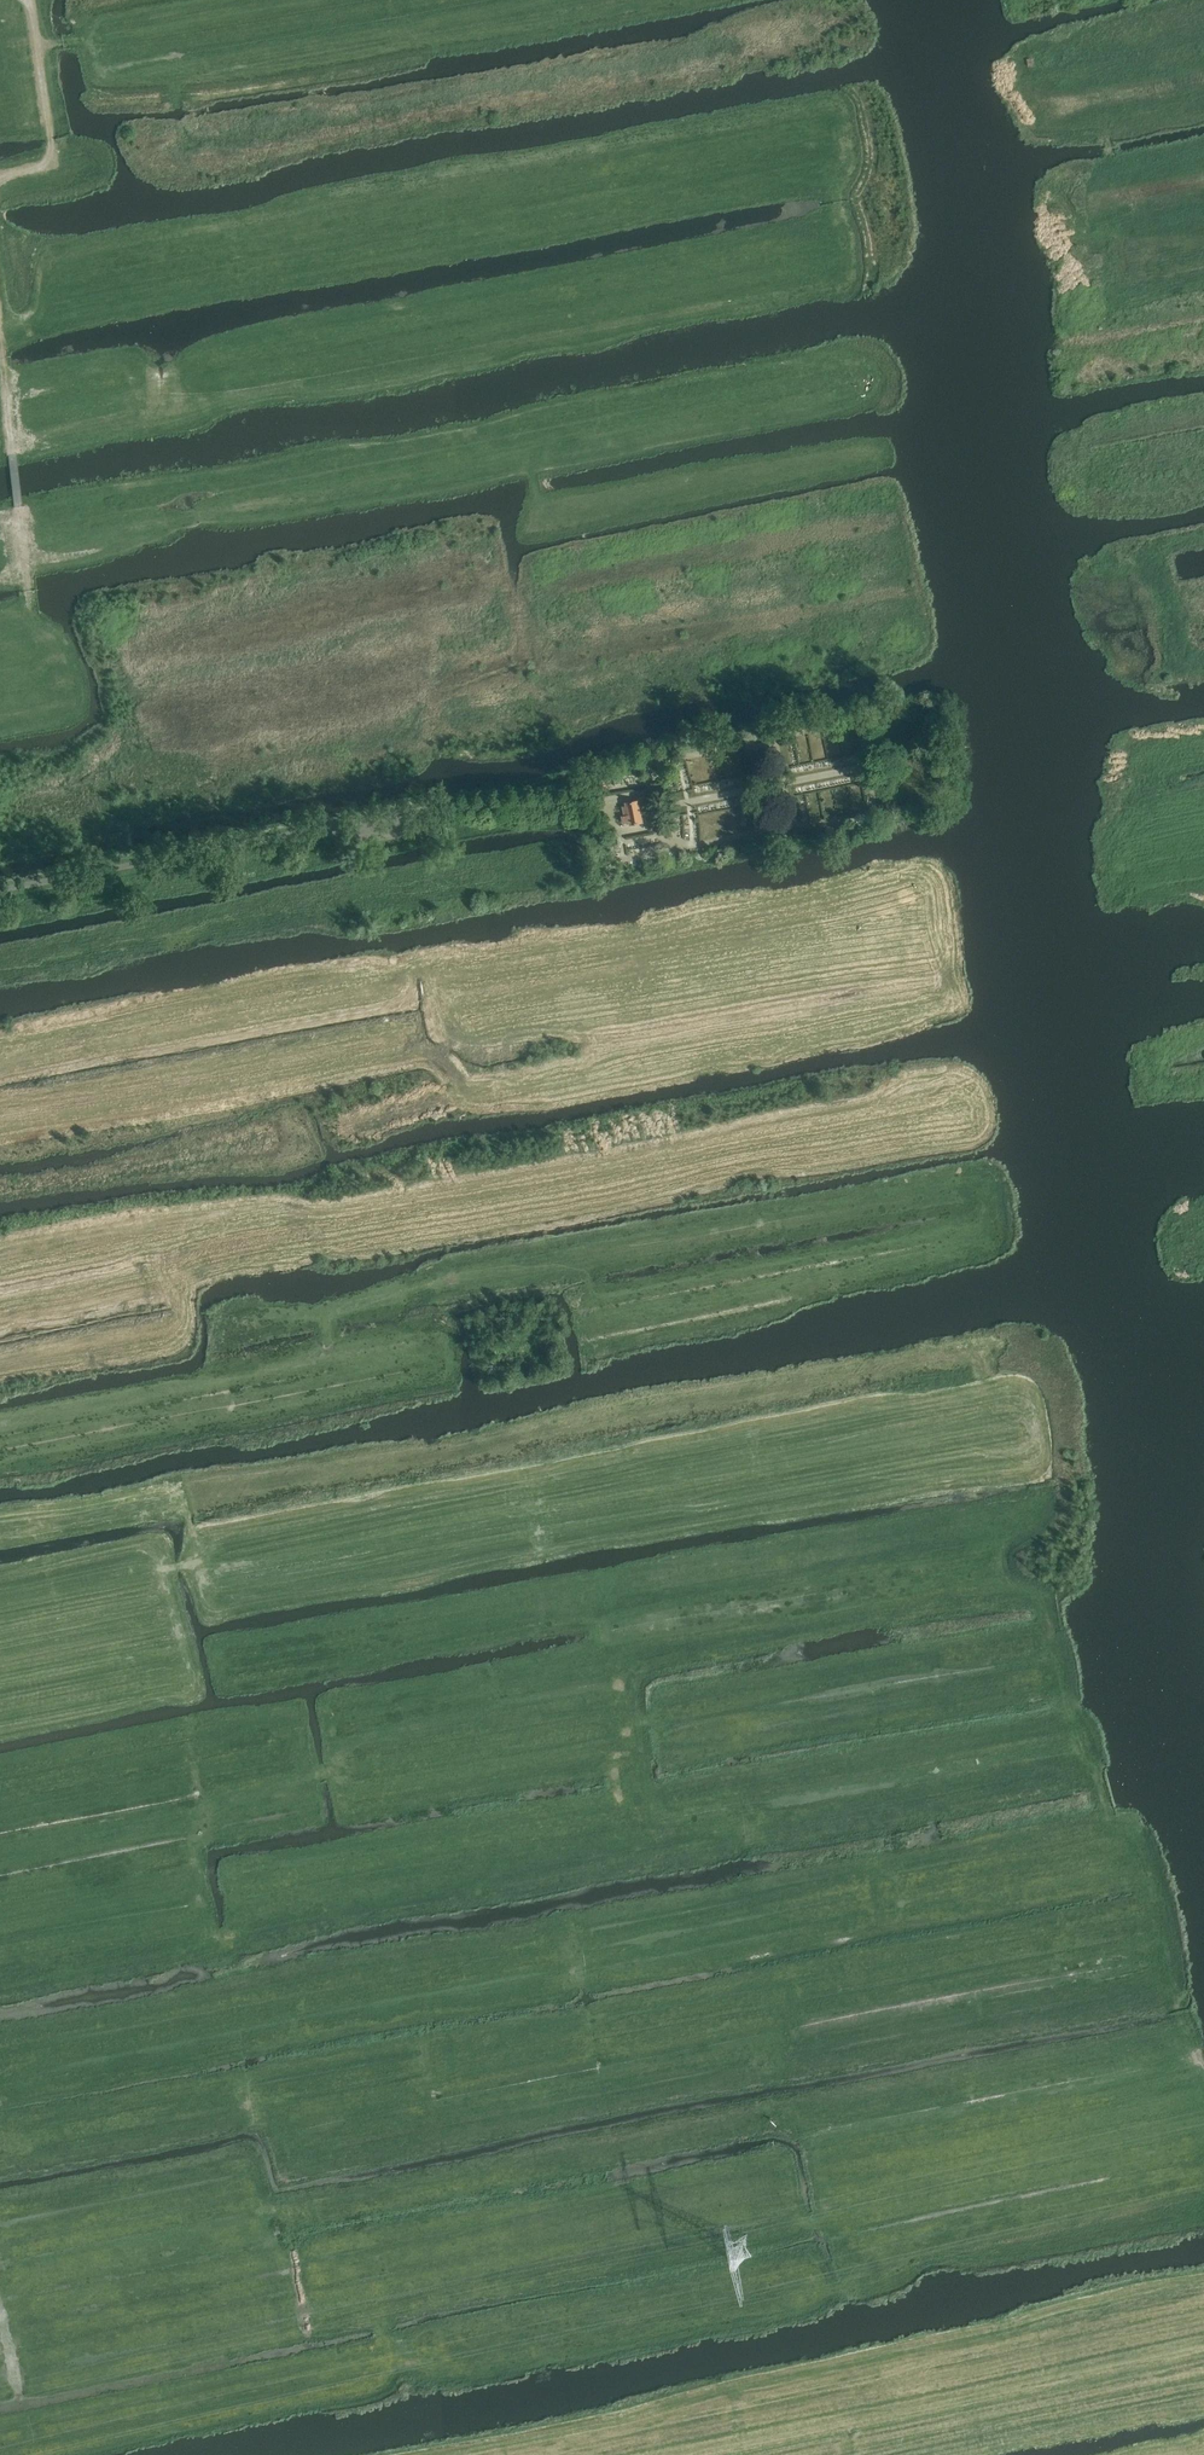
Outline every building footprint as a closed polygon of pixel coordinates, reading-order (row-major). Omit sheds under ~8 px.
[(630,821),(631,825),(643,822),(638,800),(627,803),(627,806),(624,806),(626,816),(623,816),(624,822),(630,821)]
